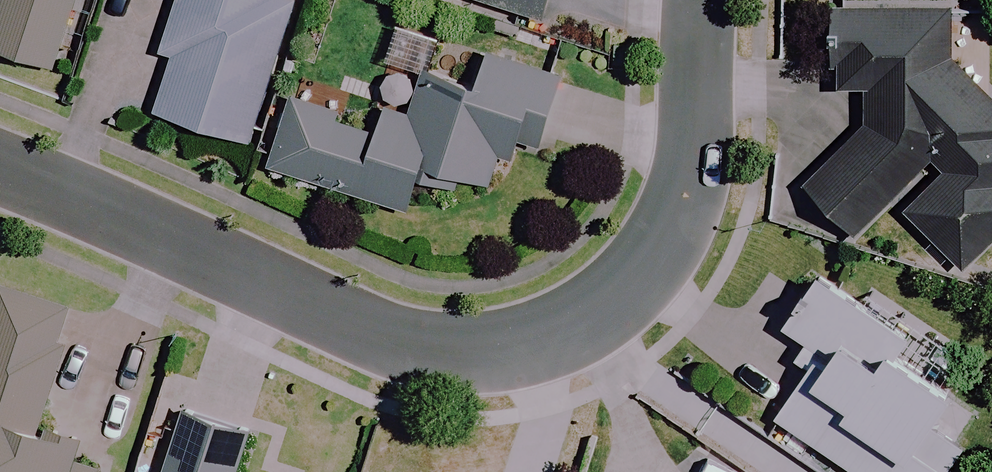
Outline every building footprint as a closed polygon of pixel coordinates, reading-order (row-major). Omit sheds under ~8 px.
[(50,69),(72,0),(0,0),(0,52),(50,69)] [(160,48),(171,51),(153,113),(246,141),(287,2),(282,0),(175,0),(160,48)] [(539,21),(546,0),(474,0),(539,21)] [(924,244),(915,254),(948,285),(957,276),(964,269),(991,240),(991,105),(947,62),(947,10),(832,10),(832,93),(861,93),(861,127),(802,188),(866,249),(897,217),(924,244)] [(559,77),(483,53),(474,80),(422,63),(405,116),(376,107),(368,133),(328,120),(333,105),(288,91),(264,168),(404,212),(418,166),(489,188),(499,156),(531,166),(559,77)] [(771,420),(847,471),(950,471),(946,469),(982,414),(948,393),(969,362),(900,317),(866,294),(859,305),(816,276),(793,361),(801,374),(771,420)] [(68,470),(79,439),(35,424),(62,345),(53,342),(64,309),(0,288),(0,471),(75,471),(68,470)] [(179,415),(163,471),(235,471),(246,432),(179,415)]
